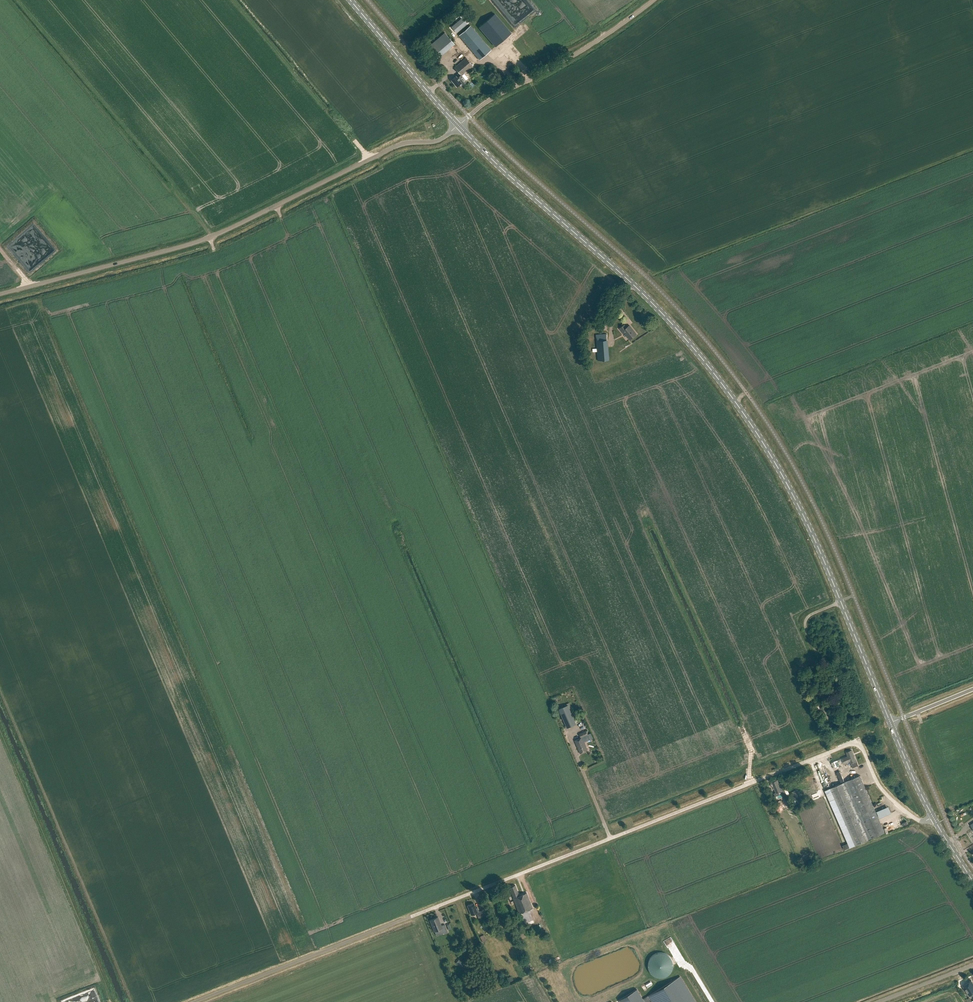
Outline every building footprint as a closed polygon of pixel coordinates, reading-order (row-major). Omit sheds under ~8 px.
[(479,27),(495,46),(511,33),(495,14),(479,27)] [(451,27),(457,33),(466,24),(461,18),(451,27)] [(471,26),(459,35),(479,60),(491,50),(471,26)] [(438,57),(454,44),(444,32),(429,45),(438,57)] [(451,80),(456,86),(461,83),(462,85),(466,81),(461,75),(473,65),(466,58),(455,67),(459,73),(455,76),(456,76),(451,80)] [(16,243),(11,244),(11,249),(17,248),(18,255),(23,255),(23,252),(26,252),(26,248),(22,248),(22,245),(16,246),(16,243)] [(619,328),(623,334),(625,333),(630,339),(637,334),(629,325),(627,327),(624,324),(619,328)] [(596,334),(597,360),(609,360),(608,341),(607,333),(596,334)] [(558,709),(567,728),(577,723),(568,704),(558,709)] [(818,704),(815,705),(819,714),(822,713),(824,720),(830,717),(829,714),(826,706),(820,708),(818,704)] [(842,716),(835,719),(838,726),(845,723),(842,716)] [(575,740),(580,753),(587,751),(586,749),(588,748),(583,737),(575,740)] [(844,764),(850,761),(850,763),(852,768),(858,765),(856,760),(851,750),(846,752),(848,756),(842,758),(844,764)] [(831,762),(833,767),(843,763),(841,758),(831,762)] [(860,775),(824,791),(848,848),(885,832),(860,775)] [(783,797),(789,795),(787,789),(784,790),(784,789),(782,790),(777,780),(772,782),(772,783),(771,783),(771,785),(771,787),(772,787),(774,787),(776,792),(774,793),(775,796),(782,794),(783,797)] [(779,800),(773,802),(777,811),(783,809),(779,800)] [(520,913),(524,923),(533,919),(533,917),(534,917),(531,909),(532,908),(526,892),(519,895),(515,885),(510,887),(514,897),(513,898),(519,913),(520,913)] [(477,907),(476,908),(474,903),(467,905),(471,915),(477,912),(479,918),(487,915),(485,909),(479,912),(477,907)] [(445,924),(441,926),(438,917),(430,920),(434,931),(442,928),(444,933),(447,932),(445,924)] [(649,959),(649,971),(657,977),(665,976),(668,971),(670,971),(670,968),(671,966),(668,966),(667,967),(659,968),(658,967),(658,961),(664,953),(662,952),(654,953),(649,959)] [(651,999),(653,1001),(696,1001),(680,976),(643,999),(637,989),(625,997),(620,1000),(621,1001),(645,1001),(651,999)] [(963,985),(965,989),(967,993),(967,992),(969,996),(972,993),(972,983),(971,980),(963,985)]
